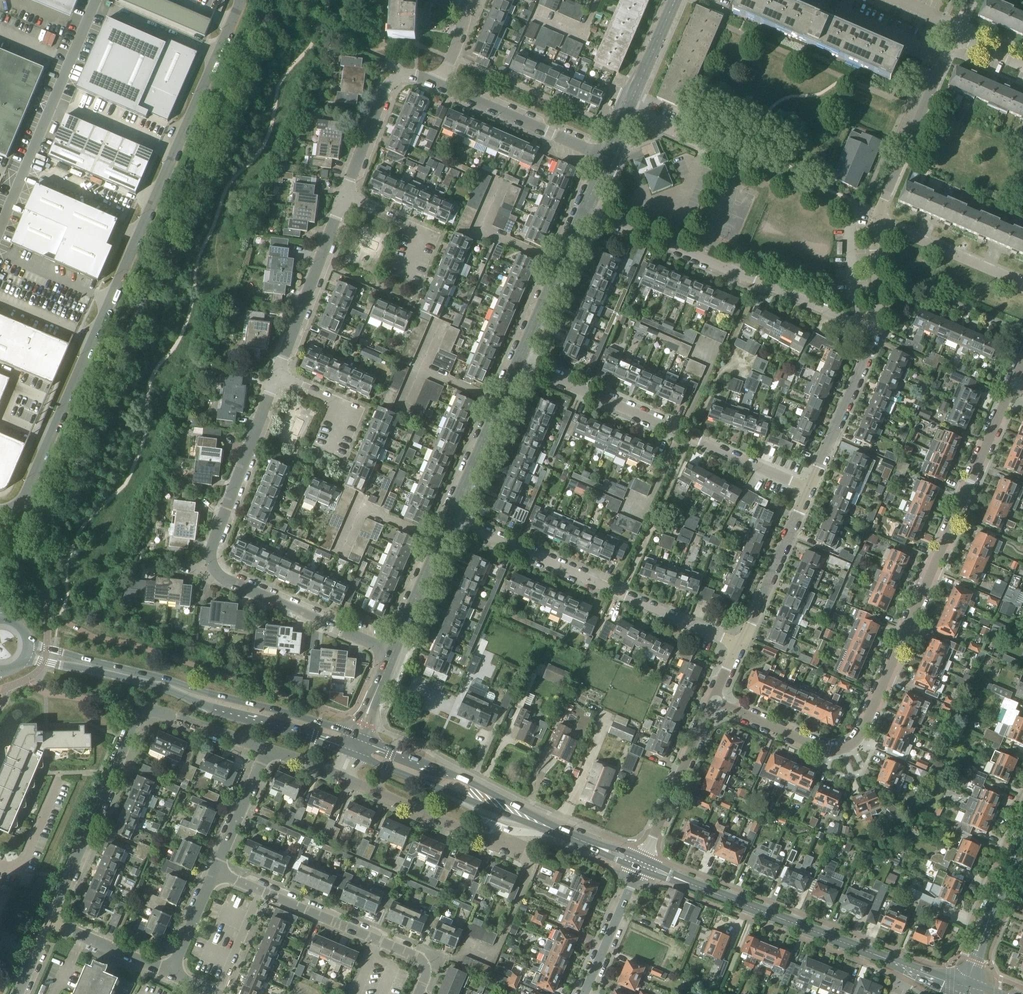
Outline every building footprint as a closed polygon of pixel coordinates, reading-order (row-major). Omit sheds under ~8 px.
[(73,12),(78,0),(44,0),(73,12)] [(205,37),(212,21),(185,10),(163,0),(119,0),(205,37)] [(390,20),(389,38),(416,39),(418,0),(391,0),(390,20)] [(502,0),(497,0),(493,9),(508,16),(513,5),(502,0)] [(551,10),(555,0),(548,0),(545,8),(550,10),(551,10)] [(561,2),(557,0),(555,0),(551,10),(556,13),(561,2)] [(595,63),(603,67),(612,70),(619,74),(651,0),(622,0),(594,63),(595,63)] [(731,6),(734,7),(732,12),(891,80),(893,76),(899,79),(902,80),(908,65),(906,64),(899,61),(903,53),(829,21),(831,16),(820,11),(817,16),(781,0),(733,0),(731,6)] [(998,25),(1012,31),(1020,13),(1013,10),(1014,8),(996,0),(994,0),(993,2),(989,0),(986,0),(978,17),(992,23),(991,26),(994,27),(996,28),(998,25)] [(563,3),(559,14),(564,16),(569,5),(566,4),(563,3)] [(570,19),(575,8),(569,5),(564,16),(570,19)] [(697,6),(657,98),(681,108),(721,16),(697,6)] [(575,8),(570,19),(575,21),(580,10),(575,8)] [(508,16),(493,9),(488,20),(503,27),(508,16)] [(532,13),(528,11),(524,9),(522,15),(526,17),(524,20),(528,22),(532,13)] [(582,11),(580,10),(575,21),(580,23),(585,12),(582,11)] [(1020,13),(1012,31),(1022,36),(1022,14),(1020,13)] [(166,45),(107,19),(77,88),(146,119),(149,113),(168,122),(198,53),(168,40),(166,45)] [(503,27),(488,20),(483,31),(498,38),(503,27)] [(534,41),(540,26),(532,23),(525,37),(534,41)] [(359,37),(360,28),(352,28),(351,37),(359,37)] [(538,39),(541,40),(544,41),(548,30),(543,28),(538,39)] [(544,41),(549,43),(554,32),(548,30),(544,41)] [(498,38),(483,31),(478,42),(494,49),(498,38)] [(555,46),(559,35),(554,32),(549,43),(555,46)] [(555,46),(557,47),(560,48),(565,37),(559,35),(555,46)] [(567,38),(565,45),(563,49),(568,52),(573,41),(567,38)] [(573,41),(568,52),(571,53),(574,54),(578,43),(573,41)] [(473,54),(478,56),(489,60),(494,49),(478,42),(473,54)] [(584,46),(578,43),(574,54),(579,57),(584,46)] [(44,69),(0,50),(0,155),(7,158),(44,69)] [(529,60),(517,55),(511,70),(522,75),(529,60)] [(363,60),(361,59),(343,57),(341,66),(344,67),(343,80),(364,83),(366,69),(362,69),(363,60)] [(529,60),(522,75),(533,80),(540,65),(529,60)] [(540,65),(533,80),(544,84),(551,70),(540,65)] [(956,68),(948,86),(955,89),(954,92),(974,100),(975,98),(982,101),(989,83),(976,77),(977,74),(974,73),(972,72),(971,74),(956,68)] [(562,74),(551,70),(544,84),(550,87),(550,88),(555,91),(556,89),(562,74)] [(562,74),(556,89),(566,94),(573,79),(562,74)] [(573,79),(566,94),(577,99),(584,84),(573,79)] [(341,93),(338,93),(337,103),(355,105),(357,96),(363,96),(364,83),(343,80),(341,93)] [(989,83),(982,101),(988,103),(987,106),(1007,114),(1008,112),(1015,115),(1022,97),(1009,91),(1010,88),(1008,87),(1005,86),(1004,89),(989,83)] [(595,89),(584,84),(577,99),(588,104),(592,95),(595,89)] [(595,89),(592,95),(588,104),(600,109),(606,94),(595,89)] [(696,90),(692,99),(696,101),(698,97),(704,100),(706,94),(696,90)] [(428,101),(411,94),(406,105),(423,113),(428,101)] [(1015,115),(1021,118),(1020,120),(1022,121),(1022,97),(1015,115)] [(423,113),(406,105),(401,116),(419,124),(423,113)] [(435,117),(438,119),(442,121),(448,109),(440,106),(435,117)] [(454,134),(462,116),(450,111),(442,129),(454,134)] [(66,115),(48,157),(81,171),(136,195),(154,153),(66,115)] [(419,124),(401,116),(397,127),(414,135),(419,124)] [(462,116),(454,134),(464,138),(472,121),(462,116)] [(319,120),(318,130),(320,131),(319,144),(341,147),(342,133),(339,132),(340,123),(337,123),(319,120)] [(464,138),(475,143),(476,143),(483,125),(472,121),(464,138)] [(483,125),(476,143),(473,149),(484,154),(487,148),(494,130),(483,125)] [(414,135),(397,127),(392,138),(409,145),(414,135)] [(494,130),(487,148),(498,153),(506,135),(494,130)] [(848,139),(849,139),(832,178),(856,189),(863,172),(868,174),(882,142),(863,134),(862,136),(851,132),(848,139)] [(506,135),(498,153),(509,158),(517,140),(506,135)] [(389,150),(401,155),(404,157),(409,145),(392,138),(387,149),(389,150)] [(517,140),(509,158),(519,163),(527,144),(517,140)] [(643,169),(645,173),(653,194),(673,186),(665,165),(664,163),(668,162),(665,153),(661,155),(656,142),(652,143),(656,155),(645,159),(644,157),(634,161),(638,171),(643,169)] [(310,156),(308,167),(317,168),(318,167),(331,169),(332,159),(339,160),(341,147),(319,144),(317,157),(314,156),(310,156)] [(532,164),(537,153),(539,150),(527,144),(519,163),(530,167),(530,169),(532,164)] [(387,157),(398,162),(401,155),(389,150),(387,157)] [(532,164),(539,167),(544,156),(537,153),(532,164)] [(554,174),(572,182),(577,170),(559,163),(554,174)] [(442,174),(445,166),(439,164),(436,172),(442,174)] [(386,169),(379,166),(369,189),(380,194),(388,176),(391,169),(387,167),(386,169)] [(492,177),(481,173),(478,178),(489,183),(492,177)] [(572,182),(554,174),(549,185),(567,192),(572,182)] [(388,176),(380,194),(391,199),(399,181),(388,176)] [(294,184),(292,207),(316,210),(318,197),(314,196),(316,187),(311,186),(312,178),(296,177),(295,184),(294,184)] [(476,184),(487,189),(489,183),(478,178),(476,184)] [(399,181),(391,199),(402,204),(410,185),(399,181)] [(410,186),(410,185),(402,204),(413,209),(423,186),(412,181),(410,186)] [(914,186),(912,185),(906,182),(898,202),(913,208),(912,211),(918,213),(919,211),(931,216),(940,197),(933,194),(934,192),(914,184),(914,186)] [(473,190),(484,195),(487,189),(476,184),(473,190)] [(37,185),(12,243),(99,281),(113,248),(108,246),(119,221),(37,185)] [(521,190),(511,185),(508,192),(518,196),(521,190)] [(567,192),(549,185),(544,196),(563,203),(567,192)] [(434,191),(423,186),(413,209),(424,213),(434,191)] [(471,195),(482,200),(484,195),(473,190),(471,195)] [(445,195),(434,191),(424,213),(435,218),(443,200),(445,195)] [(505,198),(516,202),(518,196),(508,192),(505,198)] [(469,200),(480,205),(482,200),(471,195),(469,200)] [(563,203),(544,196),(540,207),(558,215),(563,203)] [(940,197),(931,216),(945,222),(944,225),(950,227),(951,224),(965,230),(973,211),(966,208),(967,206),(947,198),(947,200),(940,197)] [(503,203),(514,207),(516,202),(505,198),(503,203)] [(521,211),(525,200),(520,198),(516,209),(521,211)] [(455,205),(443,200),(435,218),(447,223),(451,214),(456,217),(460,208),(455,205)] [(466,206),(477,211),(480,205),(469,200),(466,206)] [(501,208),(511,213),(514,207),(503,203),(501,208)] [(464,212),(475,216),(477,211),(466,206),(464,212)] [(284,229),(283,235),(288,236),(300,237),(301,231),(307,232),(308,223),(315,224),(316,210),(292,207),(291,207),(295,208),(293,220),(290,220),(289,229),(289,230),(284,229)] [(558,215),(540,207),(535,217),(553,225),(558,215)] [(511,213),(501,208),(498,214),(509,218),(510,215),(511,213)] [(973,211),(965,230),(980,237),(979,239),(985,242),(986,239),(998,244),(1007,225),(999,222),(1000,220),(981,212),(980,214),(973,211)] [(461,217),(473,222),(475,216),(464,212),(461,217)] [(509,218),(498,214),(496,220),(506,224),(508,219),(509,218)] [(525,227),(530,229),(548,237),(553,225),(535,217),(535,218),(530,215),(525,227)] [(459,223),(470,227),(473,222),(461,217),(459,223)] [(508,219),(506,224),(503,231),(510,234),(515,222),(508,219)] [(496,220),(493,226),(503,231),(506,224),(496,220)] [(457,228),(468,233),(470,227),(459,223),(457,228)] [(998,244),(1012,250),(1011,253),(1016,256),(1018,253),(1022,255),(1022,230),(1014,226),(1013,228),(1007,225),(998,244)] [(454,234),(466,238),(468,233),(457,228),(454,234)] [(524,244),(529,246),(530,242),(544,248),(548,237),(530,229),(524,244)] [(466,238),(454,234),(449,245),(467,253),(472,241),(466,238)] [(271,238),(267,270),(292,273),(294,260),(288,259),(289,250),(287,249),(289,240),(271,238)] [(494,245),(488,242),(482,257),(488,260),(494,245)] [(463,264),(467,265),(471,255),(467,253),(449,245),(445,256),(463,264)] [(504,249),(497,246),(492,257),(499,260),(504,249)] [(520,252),(519,255),(513,267),(531,275),(537,262),(523,257),(524,254),(520,252)] [(612,257),(604,254),(599,266),(616,273),(619,266),(621,267),(624,259),(613,255),(612,257)] [(445,256),(440,267),(458,275),(462,277),(467,265),(463,264),(445,256)] [(635,282),(641,284),(640,284),(651,289),(661,267),(650,262),(646,272),(640,270),(635,282)] [(616,273),(599,266),(594,277),(611,284),(616,273)] [(632,266),(627,278),(628,278),(632,281),(637,269),(632,266)] [(458,275),(440,267),(435,278),(453,286),(458,275)] [(531,275),(513,267),(509,278),(527,285),(531,275)] [(651,289),(652,289),(652,290),(662,294),(672,272),(661,267),(651,289)] [(269,283),(266,283),(265,293),(283,296),(285,286),(290,287),(292,273),(271,270),(269,283)] [(662,294),(663,294),(674,298),(683,277),(672,272),(662,294)] [(611,284),(594,277),(589,289),(606,295),(611,284)] [(674,298),(674,299),(675,297),(685,302),(687,298),(694,281),(683,277),(674,298)] [(453,286),(435,278),(430,289),(448,297),(453,286)] [(527,285),(509,278),(504,288),(522,296),(527,285)] [(623,290),(627,292),(632,281),(628,278),(623,290)] [(687,298),(698,303),(705,286),(694,281),(687,298)] [(357,290),(339,282),(334,294),(352,302),(357,290)] [(698,303),(696,308),(707,313),(709,308),(710,307),(717,291),(705,286),(698,303)] [(522,296),(504,288),(499,299),(517,307),(522,296)] [(448,297),(430,289),(426,300),(444,308),(448,297)] [(606,295),(589,289),(585,299),(601,306),(606,295)] [(627,292),(623,290),(619,301),(623,303),(627,292)] [(717,291),(710,307),(709,308),(720,312),(727,295),(717,291)] [(352,302),(334,294),(329,305),(347,313),(352,302)] [(720,312),(732,317),(732,316),(737,319),(740,311),(735,309),(739,300),(727,295),(720,312)] [(382,322),(390,304),(378,299),(371,317),(382,322)] [(517,307),(499,299),(494,310),(512,318),(517,307)] [(601,306),(585,299),(580,310),(597,317),(601,306)] [(421,311),(433,316),(439,319),(444,308),(426,300),(421,311)] [(623,303),(619,301),(614,311),(618,313),(623,303)] [(393,327),(401,309),(390,304),(382,322),(393,327)] [(347,313),(329,305),(324,316),(342,324),(347,313)] [(749,313),(744,324),(758,331),(759,328),(760,326),(767,313),(756,307),(752,314),(749,313)] [(404,332),(412,314),(401,309),(393,327),(404,332)] [(512,318),(494,310),(490,321),(508,329),(512,318)] [(597,317),(580,310),(575,321),(592,328),(597,317)] [(907,339),(905,345),(912,349),(919,352),(921,346),(919,344),(924,331),(932,315),(920,310),(913,326),(919,329),(913,343),(912,342),(907,339)] [(246,311),(245,320),(248,321),(247,334),(269,337),(270,323),(264,323),(265,313),(246,311)] [(433,316),(421,311),(419,318),(430,322),(433,316)] [(618,313),(614,311),(609,322),(616,325),(617,323),(621,314),(618,313)] [(760,326),(759,328),(763,330),(762,332),(763,333),(768,336),(777,318),(767,313),(760,326)] [(623,326),(627,317),(621,314),(617,323),(623,326)] [(932,315),(924,331),(936,336),(943,320),(932,315)] [(53,384),(69,345),(0,316),(0,362),(53,384)] [(320,327),(322,328),(334,333),(338,335),(337,335),(342,324),(324,316),(320,327)] [(650,321),(640,316),(637,322),(640,323),(642,322),(649,325),(650,321)] [(416,323),(427,328),(430,322),(419,318),(416,323)] [(777,318),(768,336),(779,342),(782,337),(789,324),(777,318)] [(943,320),(936,336),(947,341),(954,325),(943,320)] [(508,329),(490,321),(485,333),(503,341),(508,329)] [(592,328),(575,321),(571,331),(587,339),(589,333),(594,335),(596,330),(592,328)] [(654,323),(650,321),(649,325),(660,330),(662,326),(654,323)] [(616,325),(609,322),(605,333),(609,335),(613,326),(616,327),(616,325)] [(640,323),(637,322),(634,330),(645,334),(648,328),(640,325),(640,323)] [(416,323),(416,324),(414,328),(425,333),(427,328),(416,323)] [(706,337),(711,326),(705,324),(701,335),(706,337)] [(779,342),(779,343),(789,348),(792,343),(799,330),(789,324),(782,337),(779,342)] [(954,325),(947,341),(958,346),(965,330),(954,325)] [(460,331),(450,326),(447,332),(458,336),(460,331)] [(671,335),(673,331),(662,326),(660,330),(671,335)] [(711,326),(706,337),(711,340),(717,329),(711,326)] [(322,328),(319,335),(330,340),(334,333),(322,328)] [(414,328),(413,332),(412,334),(423,339),(425,333),(414,328)] [(645,334),(645,335),(646,332),(657,337),(659,333),(648,328),(645,334)] [(687,329),(684,336),(682,340),(693,345),(698,334),(687,329)] [(717,329),(711,340),(717,342),(722,331),(717,329)] [(361,332),(357,330),(353,338),(358,340),(361,332)] [(792,343),(789,348),(800,354),(803,349),(810,335),(799,330),(792,343)] [(958,346),(963,348),(961,353),(967,355),(969,350),(969,351),(976,334),(965,330),(958,346)] [(587,339),(571,331),(566,343),(582,350),(587,339)] [(673,331),(671,335),(682,340),(684,336),(673,331)] [(722,331),(717,342),(722,344),(727,333),(722,331)] [(445,337),(455,342),(458,336),(447,332),(445,337)] [(503,341),(485,333),(480,343),(498,351),(503,341)] [(609,335),(605,333),(600,344),(604,346),(609,335)] [(668,342),(670,338),(659,333),(657,337),(668,342)] [(814,347),(820,336),(814,333),(808,345),(814,347)] [(242,347),(241,356),(260,358),(261,349),(267,350),(269,337),(247,334),(246,343),(245,347),(242,347)] [(409,340),(420,345),(423,339),(412,334),(409,340)] [(839,339),(829,334),(826,339),(837,345),(839,339)] [(976,334),(969,351),(980,355),(987,339),(976,334)] [(825,339),(820,336),(814,347),(820,350),(822,345),(825,339)] [(442,343),(453,347),(455,342),(445,337),(442,343)] [(679,347),(681,343),(670,338),(668,342),(679,347)] [(359,345),(366,348),(368,342),(361,339),(359,345)] [(735,346),(737,347),(749,353),(755,342),(749,339),(747,344),(737,339),(735,342),(735,344),(735,346)] [(822,345),(834,351),(837,345),(826,339),(825,339),(822,345)] [(980,355),(987,358),(986,360),(996,364),(1000,355),(994,353),(998,344),(987,339),(980,355)] [(407,345),(418,350),(420,345),(409,340),(407,345)] [(761,345),(755,342),(749,353),(755,356),(761,345)] [(440,348),(451,353),(453,347),(442,343),(440,348)] [(498,351),(480,343),(475,354),(493,362),(498,351)] [(561,354),(577,361),(582,350),(566,343),(561,354)] [(681,343),(679,347),(678,348),(689,353),(692,347),(681,343)] [(604,346),(600,344),(595,355),(599,357),(604,346)] [(309,350),(310,351),(302,367),(314,372),(322,355),(321,355),(323,350),(311,345),(309,350)] [(405,350),(416,355),(418,350),(407,345),(405,350)] [(600,363),(605,365),(602,372),(613,377),(622,358),(618,356),(619,352),(609,347),(608,350),(606,349),(600,363)] [(437,354),(448,359),(448,358),(455,361),(457,356),(450,353),(451,353),(440,348),(437,354)] [(689,353),(678,348),(676,354),(687,358),(689,353)] [(371,361),(374,353),(365,349),(362,357),(371,361)] [(402,356),(413,361),(416,355),(405,350),(402,356)] [(891,355),(888,360),(889,360),(889,361),(905,369),(910,357),(894,350),(892,355),(891,355)] [(827,356),(828,357),(826,363),(839,369),(844,358),(830,352),(830,353),(829,353),(827,356)] [(374,353),(371,361),(378,363),(381,356),(374,353)] [(437,354),(435,359),(446,364),(448,359),(437,354)] [(493,362),(475,354),(470,366),(488,373),(493,362)] [(595,355),(594,354),(589,366),(594,368),(599,357),(595,355)] [(322,355),(314,372),(325,377),(333,359),(322,355)] [(400,361),(411,366),(413,361),(402,356),(400,361)] [(754,364),(766,369),(769,362),(757,357),(754,364)] [(448,358),(448,359),(446,364),(444,369),(450,372),(455,361),(448,358)] [(622,358),(613,377),(625,382),(632,365),(621,360),(622,358)] [(333,359),(325,377),(336,382),(344,364),(333,359)] [(435,359),(433,365),(444,369),(446,364),(435,359)] [(938,363),(926,359),(924,364),(936,369),(938,363)] [(632,365),(625,382),(636,387),(643,370),(645,365),(634,360),(632,365)] [(691,373),(696,362),(690,360),(685,371),(691,373)] [(886,366),(884,371),(885,371),(884,373),(900,380),(904,382),(909,371),(905,369),(889,361),(887,366),(886,366)] [(696,362),(691,373),(696,376),(701,365),(696,362)] [(839,369),(826,363),(821,374),(834,380),(839,369)] [(344,364),(336,382),(347,387),(355,369),(344,364)] [(410,368),(399,364),(396,370),(407,375),(410,368)] [(752,369),(763,374),(766,369),(754,364),(752,369)] [(795,376),(799,378),(804,367),(798,364),(792,375),(795,376)] [(701,378),(706,367),(701,365),(696,376),(701,378)] [(471,384),(474,383),(473,380),(484,384),(488,373),(470,366),(464,381),(470,384),(471,384)] [(355,369),(347,387),(357,391),(365,374),(355,369)] [(394,375),(405,380),(407,375),(396,370),(394,375)] [(643,370),(636,387),(646,391),(654,374),(643,370)] [(762,376),(751,371),(748,378),(760,383),(761,380),(762,376)] [(973,371),(971,376),(978,379),(980,374),(973,371)] [(821,374),(816,372),(811,383),(829,391),(834,380),(821,374)] [(953,372),(949,379),(959,383),(952,398),(957,400),(974,408),(979,396),(972,392),(976,382),(955,373),(953,372)] [(881,377),(879,382),(880,382),(879,384),(896,391),(900,380),(884,373),(883,373),(882,376),(882,377),(881,377)] [(221,384),(220,397),(223,398),(245,400),(246,387),(240,386),(242,376),(223,374),(221,384)] [(369,396),(377,379),(365,374),(357,391),(369,396)] [(654,374),(646,391),(657,396),(665,379),(654,374)] [(784,385),(786,381),(788,375),(786,374),(782,379),(780,378),(778,383),(784,385)] [(11,380),(0,375),(0,405),(11,380)] [(391,381),(402,386),(405,380),(394,375),(391,381)] [(762,376),(761,380),(763,381),(762,384),(770,387),(773,381),(762,376)] [(733,392),(737,380),(731,378),(727,390),(733,392)] [(760,383),(748,378),(746,383),(757,388),(760,383)] [(665,379),(657,396),(668,401),(676,384),(665,379)] [(427,380),(424,386),(435,390),(437,385),(427,380)] [(737,380),(733,392),(739,394),(743,382),(737,380)] [(389,386),(400,391),(402,386),(391,381),(389,386)] [(687,389),(676,384),(668,401),(680,406),(684,397),(689,399),(692,392),(694,393),(698,384),(691,381),(687,389)] [(811,383),(816,385),(811,397),(824,403),(829,391),(811,383)] [(876,388),(874,393),(875,393),(874,395),(891,402),(896,404),(900,393),(896,391),(879,384),(877,389),(876,388)] [(437,385),(435,390),(432,396),(432,397),(439,399),(444,387),(437,385)] [(386,392),(398,397),(400,391),(389,386),(386,392)] [(424,386),(422,391),(432,396),(435,390),(424,386)] [(926,391),(920,389),(916,400),(922,402),(926,391)] [(458,396),(452,408),(470,416),(476,403),(468,400),(470,395),(462,392),(457,390),(456,395),(458,396)] [(419,397),(430,401),(430,400),(437,403),(439,399),(432,397),(432,396),(422,391),(419,397)] [(384,397),(395,402),(398,397),(386,392),(384,397)] [(871,399),(869,404),(870,404),(870,406),(886,413),(891,415),(896,404),(891,402),(874,395),(872,400),(871,399)] [(382,403),(393,407),(395,402),(384,397),(382,403)] [(414,408),(425,412),(430,401),(419,397),(414,408)] [(824,403),(811,397),(806,408),(819,414),(824,403)] [(218,410),(217,420),(236,422),(237,413),(243,414),(245,400),(223,398),(221,411),(218,410)] [(713,404),(708,418),(719,422),(726,403),(715,399),(713,404)] [(557,407),(541,400),(536,411),(553,418),(557,407)] [(957,400),(952,411),(970,418),(974,408),(957,400)] [(393,407),(382,403),(380,408),(391,413),(393,407)] [(726,403),(719,422),(731,426),(736,412),(737,408),(726,404),(726,403)] [(736,412),(731,426),(743,430),(749,412),(749,411),(737,406),(737,408),(736,412)] [(867,410),(865,415),(865,417),(881,425),(886,413),(870,406),(867,411),(867,410)] [(913,407),(910,414),(916,416),(919,410),(913,407)] [(391,413),(380,408),(379,408),(374,420),(392,428),(397,415),(391,413)] [(412,413),(422,418),(425,412),(414,408),(412,413)] [(446,413),(444,416),(448,418),(466,426),(470,416),(452,408),(450,414),(446,413)] [(819,414),(806,408),(801,419),(815,425),(819,414)] [(932,413),(921,409),(918,416),(929,420),(932,413)] [(553,418),(536,411),(532,422),(548,429),(553,418)] [(562,422),(563,423),(567,424),(572,413),(567,411),(562,422)] [(947,413),(944,421),(947,422),(965,430),(970,418),(952,411),(951,415),(947,413)] [(760,415),(749,412),(743,430),(755,434),(761,415),(761,414),(760,415)] [(410,418),(420,423),(422,418),(412,413),(410,418)] [(583,441),(585,437),(592,420),(581,415),(577,424),(572,422),(567,434),(572,436),(583,441)] [(761,415),(755,434),(766,438),(772,418),(761,415)] [(861,422),(860,426),(861,426),(860,428),(876,435),(881,425),(865,417),(862,422),(861,422)] [(448,418),(443,430),(461,438),(466,426),(448,418)] [(815,425),(801,419),(797,429),(810,435),(815,425)] [(918,419),(914,432),(918,434),(923,436),(926,428),(927,429),(928,427),(929,423),(918,419)] [(392,428),(374,420),(369,431),(387,439),(392,428)] [(592,420),(585,437),(596,442),(603,425),(592,420)] [(548,429),(532,422),(527,433),(543,440),(548,429)] [(567,424),(563,423),(558,434),(562,436),(567,424)] [(603,425),(596,442),(593,447),(605,452),(614,430),(603,425)] [(789,433),(794,435),(792,441),(805,447),(810,435),(797,429),(797,430),(792,427),(789,433)] [(901,433),(907,436),(910,429),(904,427),(901,433)] [(857,433),(855,437),(856,438),(855,439),(872,446),(876,435),(860,428),(858,433),(857,433)] [(204,429),(203,435),(221,438),(222,432),(204,429)] [(443,430),(438,440),(456,448),(461,438),(443,430)] [(614,430),(605,452),(616,457),(626,435),(614,430)] [(776,432),(771,430),(767,442),(773,444),(777,432),(776,432)] [(940,430),(935,441),(937,441),(939,442),(939,443),(956,450),(961,439),(944,432),(940,430)] [(387,439),(369,431),(364,442),(382,450),(387,439)] [(783,434),(777,432),(773,444),(779,446),(782,439),(783,434)] [(914,432),(910,440),(915,442),(918,434),(914,432)] [(543,440),(527,433),(522,444),(538,451),(543,440)] [(562,436),(558,434),(553,445),(557,447),(562,436)] [(1,492),(3,491),(5,490),(7,489),(8,487),(9,486),(26,446),(0,435),(0,492),(1,492)] [(636,440),(626,435),(616,457),(627,461),(628,459),(636,440)] [(1014,447),(1022,450),(1022,438),(1019,436),(1014,447)] [(198,447),(196,461),(199,461),(221,463),(223,450),(216,449),(217,440),(199,438),(198,447)] [(795,445),(782,439),(779,446),(792,451),(795,445)] [(438,440),(433,452),(451,460),(456,448),(438,440)] [(647,444),(636,440),(628,459),(638,464),(640,461),(647,444)] [(934,440),(929,451),(932,452),(933,452),(952,460),(956,450),(939,443),(939,442),(937,441),(935,441),(934,440)] [(382,450),(364,442),(360,453),(378,461),(382,450)] [(517,456),(533,463),(533,462),(537,464),(542,453),(538,451),(522,444),(517,456)] [(640,461),(651,466),(649,470),(655,472),(660,461),(655,458),(658,449),(647,444),(640,461)] [(557,447),(553,445),(549,456),(553,457),(557,447)] [(906,446),(904,452),(913,457),(916,450),(906,446)] [(1010,457),(1022,463),(1022,450),(1014,447),(1010,457)] [(407,454),(414,457),(416,451),(409,448),(407,454)] [(898,456),(887,451),(884,457),(896,462),(898,456)] [(433,452),(428,463),(446,471),(451,460),(433,452)] [(854,452),(849,465),(865,472),(870,474),(873,468),(876,461),(871,459),(870,459),(854,452)] [(932,452),(928,463),(947,471),(952,460),(933,452),(932,452)] [(378,461),(360,453),(355,464),(373,472),(378,461)] [(533,463),(517,456),(512,466),(529,473),(533,463)] [(1005,468),(1022,476),(1022,475),(1022,463),(1010,457),(1005,468)] [(880,465),(892,471),(895,464),(883,459),(880,465)] [(194,473),(193,483),(212,486),(213,476),(219,477),(221,463),(199,461),(196,461),(194,473)] [(291,469),(273,461),(267,473),(285,481),(291,469)] [(897,466),(907,471),(909,465),(899,461),(897,466)] [(925,461),(920,473),(926,476),(926,475),(942,482),(947,471),(928,463),(925,461)] [(428,463),(424,474),(442,482),(446,471),(428,463)] [(682,475),(679,481),(690,487),(693,481),(699,469),(689,463),(682,475)] [(373,472),(355,464),(350,476),(368,483),(373,472)] [(849,465),(844,476),(861,483),(861,482),(866,484),(870,474),(865,472),(849,465)] [(529,473),(512,466),(508,477),(524,484),(529,473)] [(907,471),(897,466),(894,473),(904,477),(907,471)] [(699,469),(693,481),(703,487),(710,474),(699,469)] [(285,481),(267,473),(263,484),(281,491),(285,481)] [(424,474),(419,485),(437,493),(442,482),(424,474)] [(703,487),(701,491),(711,497),(714,493),(721,480),(710,474),(703,487)] [(346,486),(357,491),(364,494),(368,483),(350,476),(346,486)] [(580,476),(579,481),(588,484),(589,480),(580,476)] [(844,476),(840,486),(856,494),(861,483),(844,476)] [(524,484),(508,477),(503,488),(519,495),(524,484)] [(628,488),(628,489),(631,490),(636,492),(641,481),(632,477),(627,488),(628,488)] [(543,480),(539,478),(534,489),(538,490),(543,480)] [(1019,500),(1020,500),(1022,493),(1022,484),(1011,478),(1009,483),(1002,480),(997,490),(1019,500)] [(306,497),(304,503),(315,508),(317,502),(318,502),(326,484),(314,479),(306,497)] [(575,492),(576,488),(578,484),(570,480),(567,488),(575,492)] [(711,497),(711,498),(722,504),(724,498),(731,486),(721,480),(714,493),(711,497)] [(917,480),(912,491),(916,493),(934,500),(939,489),(921,482),(917,480)] [(601,490),(603,486),(592,481),(590,486),(601,490)] [(605,481),(603,486),(601,490),(612,495),(614,490),(616,486),(605,481)] [(641,481),(636,492),(642,494),(646,483),(641,481)] [(647,497),(652,486),(646,483),(642,494),(647,497)] [(885,492),(887,493),(891,495),(895,485),(889,483),(885,492)] [(281,491),(263,484),(258,494),(276,502),(281,491)] [(326,484),(318,502),(329,507),(329,509),(335,511),(338,504),(343,492),(337,489),(326,484)] [(578,484),(576,488),(587,492),(589,488),(578,484)] [(617,484),(616,486),(614,490),(626,494),(628,489),(628,488),(627,488),(617,484)] [(419,485),(414,496),(432,503),(437,493),(419,485)] [(357,491),(346,486),(343,492),(354,497),(357,491)] [(731,486),(724,498),(735,504),(742,492),(731,486)] [(840,486),(835,498),(851,505),(856,494),(840,486)] [(519,495),(503,488),(498,499),(514,506),(519,495)] [(598,497),(600,493),(589,488),(587,492),(598,497)] [(388,492),(382,489),(379,495),(385,497),(388,492)] [(538,490),(534,489),(530,500),(533,501),(538,490)] [(746,489),(740,501),(746,504),(752,492),(746,489)] [(612,495),(623,499),(626,494),(614,490),(612,495)] [(1015,510),(1020,500),(1019,500),(997,490),(993,501),(1011,508),(1015,510)] [(341,498),(352,502),(354,497),(343,492),(341,498)] [(758,496),(752,492),(746,504),(751,507),(754,502),(758,496)] [(406,500),(405,504),(407,505),(428,514),(432,503),(414,496),(408,493),(406,498),(406,500)] [(609,502),(611,497),(600,493),(598,497),(609,502)] [(912,503),(929,511),(934,500),(916,493),(912,503)] [(276,502),(258,494),(253,506),(271,513),(276,502)] [(379,495),(378,499),(375,505),(381,507),(385,497),(379,495)] [(371,496),(371,497),(369,502),(375,505),(378,499),(371,496)] [(681,496),(675,507),(680,510),(687,499),(681,496)] [(768,501),(758,496),(754,502),(766,508),(768,501)] [(395,500),(389,497),(384,509),(391,511),(395,500)] [(611,497),(609,502),(609,503),(620,508),(622,502),(611,497)] [(339,503),(349,507),(352,502),(341,498),(339,503)] [(835,498),(830,508),(847,516),(851,505),(835,498)] [(498,499),(493,510),(524,523),(529,512),(525,511),(514,506),(498,499)] [(693,502),(687,499),(680,510),(686,513),(693,502)] [(530,500),(525,511),(529,512),(533,501),(530,500)] [(175,501),(174,511),(177,511),(175,525),(197,527),(198,513),(192,512),(193,503),(175,501)] [(908,501),(903,512),(907,514),(912,516),(913,516),(925,521),(929,511),(912,503),(908,501)] [(1011,508),(993,501),(988,511),(1006,519),(1011,508)] [(336,509),(347,513),(349,507),(339,503),(336,509)] [(606,508),(617,513),(620,508),(609,503),(606,508)] [(409,507),(405,517),(423,525),(428,514),(407,505),(407,506),(409,507)] [(248,517),(251,518),(262,523),(266,525),(271,513),(253,506),(248,517)] [(529,520),(535,522),(532,529),(543,533),(550,516),(539,512),(541,508),(536,506),(529,520)] [(757,521),(770,527),(773,521),(775,522),(777,516),(775,515),(776,514),(757,506),(752,518),(757,520),(757,521)] [(830,508),(825,520),(842,527),(847,516),(830,508)] [(334,514),(344,519),(347,513),(336,509),(334,514)] [(1006,519),(988,511),(983,523),(1001,530),(1004,525),(1014,529),(1016,524),(1006,519)] [(550,517),(550,516),(543,533),(554,538),(563,516),(552,512),(550,517)] [(876,516),(869,513),(866,521),(872,524),(876,516)] [(332,520),(342,524),(344,519),(334,514),(332,520)] [(620,514),(615,525),(621,528),(625,517),(620,514)] [(686,521),(697,526),(700,519),(689,514),(686,521)] [(907,514),(903,524),(912,529),(913,529),(920,532),(925,521),(913,516),(912,516),(907,514)] [(574,521),(563,516),(554,538),(565,543),(574,521)] [(626,530),(631,519),(625,517),(621,528),(626,530)] [(251,518),(248,525),(259,530),(262,523),(251,518)] [(366,519),(363,526),(374,531),(377,523),(366,519)] [(631,519),(626,530),(631,532),(636,521),(631,519)] [(329,525),(340,530),(342,524),(332,520),(329,525)] [(825,520),(820,530),(840,539),(841,538),(837,537),(842,527),(825,520)] [(586,526),(574,521),(565,543),(576,548),(586,526)] [(642,524),(636,521),(631,532),(637,535),(642,524)] [(686,521),(683,526),(695,531),(697,526),(686,521)] [(770,527),(757,521),(752,532),(766,538),(770,527)] [(377,523),(374,531),(372,535),(379,538),(384,527),(377,523)] [(874,523),(871,531),(877,533),(880,526),(874,523)] [(895,528),(890,539),(905,546),(908,539),(915,543),(920,532),(913,529),(912,529),(903,524),(900,530),(895,528)] [(170,537),(169,547),(171,547),(170,554),(184,556),(184,549),(188,549),(189,540),(195,540),(197,527),(175,525),(174,537),(170,537)] [(327,531),(337,535),(340,530),(329,525),(327,531)] [(374,531),(363,526),(361,531),(372,536),(372,535),(374,531)] [(597,531),(586,526),(576,548),(587,553),(594,536),(597,531)] [(694,533),(682,528),(680,534),(691,540),(694,533)] [(301,539),(305,532),(299,530),(297,537),(301,539)] [(820,530),(816,542),(832,549),(836,550),(838,544),(840,539),(820,530)] [(325,536),(335,541),(337,535),(327,531),(325,536)] [(372,536),(361,531),(358,537),(369,542),(370,539),(372,536)] [(766,538),(752,532),(747,543),(761,549),(766,538)] [(416,541),(398,533),(393,545),(411,553),(416,541)] [(996,541),(979,533),(974,544),(997,554),(999,550),(998,549),(1000,544),(1001,544),(1002,543),(996,541)] [(691,540),(680,534),(677,540),(689,545),(691,540)] [(873,544),(876,536),(871,534),(867,541),(873,544)] [(663,535),(659,547),(665,549),(669,537),(663,535)] [(335,541),(325,536),(322,541),(333,546),(335,541)] [(605,541),(594,536),(587,553),(598,558),(605,541)] [(356,542),(367,547),(369,542),(358,537),(356,542)] [(675,539),(669,537),(665,549),(671,551),(675,539)] [(239,539),(231,557),(242,562),(250,544),(239,539)] [(303,543),(296,540),(294,545),(301,548),(301,547),(301,548),(303,543)] [(612,544),(605,541),(598,558),(609,563),(612,555),(622,559),(628,546),(618,542),(613,540),(612,544)] [(320,547),(330,551),(333,546),(322,541),(320,547)] [(353,548),(364,553),(367,547),(356,542),(353,548)] [(747,543),(743,553),(742,554),(756,560),(761,549),(747,543)] [(261,548),(250,544),(242,562),(253,567),(261,549),(261,548)] [(865,544),(862,551),(867,553),(870,547),(865,544)] [(997,554),(974,544),(970,554),(987,562),(992,552),(997,554)] [(264,571),(272,554),(274,550),(262,545),(261,548),(261,549),(253,567),(264,571)] [(389,555),(406,563),(411,553),(393,545),(389,555)] [(351,553),(362,558),(364,553),(353,548),(351,553)] [(908,558),(886,548),(882,559),(904,569),(908,558)] [(733,562),(738,564),(752,570),(756,560),(742,554),(743,553),(738,551),(733,562)] [(807,551),(802,562),(818,569),(823,558),(807,551)] [(348,559),(359,564),(362,558),(351,553),(348,559)] [(276,576),(283,558),(272,554),(264,571),(276,576)] [(987,562),(970,554),(965,565),(983,573),(987,562)] [(384,566),(402,574),(406,563),(389,555),(384,566)] [(490,563),(473,556),(469,567),(485,574),(490,563)] [(828,564),(835,567),(836,565),(849,571),(851,565),(831,556),(828,564)] [(644,562),(640,575),(651,579),(657,561),(652,559),(646,557),(644,562)] [(286,581),(294,563),(283,558),(276,576),(286,581)] [(882,560),(887,561),(882,572),(899,579),(904,569),(882,559),(882,560)] [(657,561),(651,579),(663,583),(669,565),(667,569),(666,569),(667,568),(663,566),(663,567),(661,567),(662,563),(657,561)] [(802,562),(797,573),(819,583),(824,571),(818,569),(802,562)] [(298,586),(305,568),(294,563),(286,581),(298,586)] [(733,575),(728,573),(747,582),(752,570),(738,564),(733,575)] [(669,565),(663,583),(675,587),(681,569),(669,565)] [(960,576),(978,584),(983,573),(965,565),(960,576)] [(379,577),(397,585),(402,574),(384,566),(379,577)] [(485,574),(469,567),(464,578),(480,585),(485,574)] [(309,591),(316,573),(305,568),(298,586),(309,591)] [(496,579),(497,580),(501,582),(506,570),(500,568),(496,579)] [(681,569),(675,587),(685,590),(692,572),(681,569)] [(882,572),(877,570),(873,580),(895,590),(899,579),(882,572)] [(692,572),(685,590),(698,595),(703,577),(699,575),(699,574),(692,571),(692,572)] [(838,578),(844,580),(847,573),(841,571),(838,578)] [(320,596),(327,578),(316,573),(309,591),(320,596)] [(747,582),(728,573),(723,584),(742,592),(747,582)] [(797,573),(792,585),(808,592),(811,586),(816,588),(819,583),(797,573)] [(500,592),(506,594),(507,591),(518,595),(526,578),(514,574),(511,582),(505,580),(500,592)] [(1008,586),(1017,589),(1021,579),(1012,576),(1008,586)] [(374,588),(392,596),(397,585),(379,577),(374,588)] [(155,600),(168,601),(170,580),(157,578),(156,582),(147,581),(145,602),(155,603),(155,600)] [(330,600),(338,582),(327,578),(320,596),(330,600)] [(480,585),(464,578),(459,589),(476,596),(480,585)] [(526,578),(518,595),(530,600),(537,583),(526,578)] [(837,586),(835,585),(833,589),(839,592),(844,580),(838,578),(838,579),(839,580),(837,586)] [(191,607),(193,587),(183,586),(184,581),(170,580),(168,601),(181,603),(180,606),(191,607)] [(501,582),(497,580),(492,591),(497,592),(501,582)] [(873,581),(874,581),(869,591),(890,600),(895,590),(873,580),(873,581)] [(996,580),(990,594),(1001,599),(1007,584),(996,580)] [(350,587),(338,582),(330,600),(342,605),(344,601),(348,590),(350,587)] [(537,583),(530,600),(541,605),(548,588),(537,583)] [(792,585),(787,596),(804,603),(811,606),(815,595),(808,592),(792,585)] [(726,599),(737,604),(742,592),(728,586),(722,600),(713,596),(711,603),(722,607),(726,599)] [(1008,586),(1002,601),(1020,608),(1022,602),(1022,594),(1020,593),(1021,591),(1017,589),(1008,586)] [(703,587),(699,599),(705,601),(709,589),(703,587)] [(968,605),(970,606),(972,602),(974,603),(976,597),(972,595),(973,594),(956,587),(955,588),(951,597),(968,605)] [(369,599),(387,607),(392,596),(374,588),(369,599)] [(541,605),(551,610),(559,593),(548,588),(541,605)] [(476,596),(459,589),(454,600),(471,607),(476,596)] [(711,603),(713,596),(715,591),(709,589),(705,601),(711,603)] [(839,592),(833,589),(828,600),(835,603),(839,592)] [(344,601),(351,604),(355,593),(348,590),(344,601)] [(497,592),(492,591),(488,601),(492,603),(497,592)] [(867,596),(871,598),(868,604),(885,611),(890,600),(869,591),(869,592),(867,596)] [(551,610),(549,615),(561,619),(562,615),(563,615),(570,598),(559,593),(551,610)] [(852,599),(842,595),(840,600),(850,605),(852,599)] [(787,596),(783,607),(799,614),(804,616),(806,610),(808,611),(811,606),(804,603),(787,596)] [(987,602),(998,607),(1000,601),(989,596),(987,602)] [(946,608),(966,616),(967,617),(972,607),(970,606),(968,605),(951,597),(946,608)] [(563,615),(573,619),(574,620),(581,603),(570,598),(563,615)] [(365,610),(383,618),(387,607),(369,599),(365,610)] [(471,607),(454,600),(450,611),(466,618),(471,607)] [(492,603),(488,601),(483,613),(487,614),(492,603)] [(582,630),(592,635),(598,620),(588,616),(592,607),(588,605),(588,604),(582,601),(582,603),(581,603),(574,620),(573,619),(571,625),(582,630)] [(212,609),(203,608),(201,626),(210,627),(210,624),(223,625),(225,604),(212,603),(212,609)] [(223,625),(236,627),(236,630),(246,631),(248,612),(238,612),(239,605),(225,604),(223,625)] [(783,607),(778,618),(794,625),(799,627),(804,616),(799,614),(783,607)] [(854,608),(851,613),(857,616),(856,619),(861,621),(857,630),(874,637),(879,626),(872,624),(875,617),(854,608)] [(942,618),(959,626),(961,627),(964,621),(966,616),(946,608),(942,618)] [(466,618),(450,611),(445,622),(461,629),(466,618)] [(826,622),(828,618),(830,614),(824,612),(820,620),(826,622)] [(487,614),(483,613),(478,623),(482,625),(487,614)] [(838,622),(841,616),(834,613),(832,619),(838,622)] [(531,627),(533,623),(522,618),(520,622),(531,627)] [(778,618),(773,629),(792,638),(792,637),(795,639),(800,627),(799,627),(794,625),(778,618)] [(938,629),(937,630),(956,638),(961,627),(959,626),(942,618),(937,629),(938,629)] [(607,621),(598,637),(606,641),(608,638),(610,639),(611,638),(612,638),(618,641),(620,637),(624,639),(625,639),(632,626),(620,620),(617,626),(607,621)] [(461,629),(445,622),(440,633),(457,640),(461,629)] [(482,625),(478,623),(473,634),(478,636),(482,625)] [(542,631),(544,627),(533,623),(531,627),(542,631)] [(256,631),(254,650),(264,651),(264,653),(277,655),(278,649),(280,628),(266,626),(266,632),(256,631)] [(624,639),(621,643),(633,649),(635,645),(636,645),(642,632),(632,626),(625,639),(624,639)] [(553,636),(555,632),(544,627),(542,631),(553,636)] [(983,627),(980,635),(987,638),(990,630),(983,627)] [(280,628),(278,649),(291,651),(290,654),(300,655),(302,636),(293,635),(294,629),(280,628)] [(852,628),(848,639),(852,641),(853,640),(870,647),(874,637),(857,630),(852,628)] [(988,639),(997,643),(1002,632),(993,628),(988,639)] [(773,629),(768,640),(775,644),(774,647),(786,652),(792,638),(773,629)] [(826,629),(823,637),(831,640),(834,633),(826,629)] [(564,641),(566,637),(555,632),(553,636),(557,638),(556,641),(562,643),(564,641)] [(636,645),(635,646),(639,648),(639,647),(646,651),(653,638),(642,632),(636,645)] [(457,640),(440,633),(435,644),(452,651),(457,640)] [(478,636),(473,634),(469,645),(473,647),(478,636)] [(653,638),(646,651),(652,654),(651,655),(655,656),(655,655),(657,656),(664,643),(653,638)] [(848,639),(843,649),(865,658),(870,647),(853,640),(852,641),(848,639)] [(941,644),(932,640),(928,651),(949,660),(953,650),(964,655),(966,649),(943,639),(941,644)] [(657,657),(657,658),(660,659),(661,658),(667,662),(674,649),(664,643),(657,656),(657,657)] [(968,649),(980,654),(983,648),(971,643),(968,649)] [(452,651),(435,644),(430,655),(451,665),(447,663),(452,651)] [(473,647),(469,645),(464,656),(468,658),(473,647)] [(775,659),(778,651),(765,646),(762,653),(775,659)] [(691,661),(693,655),(678,647),(674,654),(691,661)] [(843,649),(839,659),(861,669),(865,658),(843,649)] [(312,655),(309,674),(319,675),(332,676),(333,673),(335,651),(322,650),(321,656),(312,655)] [(333,673),(332,676),(345,678),(355,679),(357,660),(348,659),(349,653),(335,651),(333,673)] [(816,651),(813,659),(810,665),(817,668),(823,653),(816,651)] [(949,660),(928,651),(923,662),(944,671),(947,664),(949,660)] [(626,664),(629,656),(624,654),(620,661),(626,664)] [(798,660),(810,665),(813,659),(800,654),(798,660)] [(999,661),(1018,669),(1021,662),(1002,654),(999,661)] [(425,667),(434,671),(431,676),(445,682),(448,676),(446,676),(451,665),(430,655),(425,667)] [(473,655),(466,671),(473,675),(480,659),(473,655)] [(839,659),(834,671),(847,676),(846,679),(853,681),(854,679),(856,680),(861,669),(839,659)] [(702,669),(683,661),(679,672),(697,680),(702,669)] [(918,673),(940,682),(944,671),(923,662),(918,673)] [(544,675),(542,679),(565,688),(571,674),(568,673),(551,665),(549,664),(544,675)] [(769,673),(772,668),(766,665),(761,675),(757,673),(756,674),(753,672),(747,687),(756,691),(755,693),(760,695),(768,676),(769,673)] [(646,676),(651,668),(645,666),(642,674),(646,676)] [(651,668),(646,676),(651,678),(654,670),(651,668)] [(679,672),(684,674),(679,686),(692,692),(697,680),(679,672)] [(914,682),(914,683),(914,684),(935,693),(940,682),(918,673),(914,682)] [(760,695),(761,694),(770,698),(778,681),(768,676),(760,695)] [(837,679),(830,676),(827,683),(834,686),(837,679)] [(955,682),(965,686),(967,680),(957,676),(955,682)] [(781,703),(788,685),(778,681),(770,698),(781,703)] [(848,691),(850,685),(840,681),(838,686),(848,691)] [(429,682),(426,688),(441,695),(444,688),(429,682)] [(989,683),(986,690),(1005,698),(1010,700),(1013,693),(989,683)] [(792,707),(799,690),(788,685),(781,703),(792,707)] [(458,708),(457,711),(458,714),(457,715),(474,723),(484,699),(487,693),(470,686),(467,693),(461,707),(458,708)] [(674,696),(688,702),(692,692),(679,686),(674,696)] [(801,687),(799,690),(792,707),(802,712),(810,695),(811,691),(801,687)] [(507,691),(500,706),(507,709),(514,694),(507,691)] [(812,716),(820,699),(821,696),(811,691),(810,695),(802,712),(812,716)] [(484,699),(474,723),(475,723),(476,726),(480,727),(482,726),(485,728),(488,721),(494,723),(501,708),(492,704),(495,697),(494,694),(490,692),(487,693),(484,699)] [(822,722),(827,724),(827,723),(836,727),(843,711),(836,708),(841,696),(835,693),(830,704),(822,722)] [(907,694),(903,705),(912,709),(925,714),(927,710),(930,703),(908,693),(907,694)] [(669,708),(683,714),(688,702),(674,696),(669,708)] [(958,700),(946,696),(944,703),(955,707),(958,700)] [(1000,708),(1007,711),(1001,723),(1022,733),(1022,719),(1018,717),(1020,712),(1016,710),(1019,704),(1010,700),(1005,698),(1000,708)] [(812,716),(822,721),(822,722),(830,704),(820,699),(812,716)] [(941,709),(952,714),(955,708),(944,704),(941,709)] [(903,705),(898,715),(912,721),(915,723),(918,724),(921,725),(923,720),(925,714),(912,709),(903,705)] [(665,719),(678,725),(683,714),(669,708),(665,719)] [(515,726),(521,729),(517,739),(531,746),(539,727),(540,724),(530,719),(533,713),(522,709),(521,712),(515,726)] [(898,715),(894,725),(912,733),(913,734),(915,730),(918,724),(915,723),(912,721),(898,715)] [(614,722),(611,727),(609,733),(631,742),(636,731),(626,727),(629,721),(618,716),(615,722),(614,722)] [(660,730),(674,736),(678,725),(665,719),(660,730)] [(984,737),(1001,745),(1004,739),(1003,739),(1004,737),(1007,739),(1021,745),(1020,746),(1022,747),(1022,733),(1001,723),(1001,724),(1003,725),(999,735),(987,729),(984,737)] [(556,746),(556,748),(553,756),(567,762),(577,742),(568,738),(571,730),(559,725),(550,745),(551,746),(551,744),(556,746)] [(894,725),(889,736),(908,744),(910,740),(908,739),(911,733),(912,734),(913,734),(912,733),(894,725)] [(38,733),(38,726),(23,726),(22,726),(21,727),(21,728),(12,748),(7,748),(6,749),(6,750),(7,759),(7,760),(0,776),(0,831),(10,835),(44,754),(48,754),(48,750),(92,750),(92,735),(85,735),(85,727),(80,727),(80,733),(38,733)] [(657,735),(652,733),(650,739),(669,747),(674,736),(660,730),(657,735)] [(732,739),(725,737),(721,747),(740,756),(744,758),(746,753),(742,751),(748,735),(738,731),(735,738),(734,737),(733,740),(732,739)] [(933,735),(942,739),(944,734),(934,731),(933,735)] [(153,743),(150,750),(160,755),(167,757),(169,752),(175,738),(162,733),(157,744),(153,743)] [(889,736),(884,747),(902,754),(904,755),(906,748),(908,744),(889,736)] [(984,737),(983,738),(994,743),(992,748),(999,751),(1001,745),(984,737)] [(169,752),(167,757),(181,763),(183,758),(189,744),(175,738),(169,752)] [(650,739),(648,745),(645,750),(664,758),(669,747),(650,739)] [(631,747),(629,753),(638,757),(640,758),(643,752),(631,747)] [(740,756),(721,747),(716,758),(735,766),(737,762),(740,756)] [(762,750),(756,763),(761,765),(762,765),(767,752),(762,750)] [(1014,759),(995,751),(990,762),(1013,772),(1018,759),(1015,758),(1014,759)] [(209,753),(202,771),(214,776),(222,759),(209,753)] [(626,760),(625,760),(619,776),(624,778),(629,767),(633,769),(638,757),(629,753),(626,760)] [(762,769),(759,777),(764,779),(764,778),(774,782),(783,760),(773,756),(766,771),(762,769)] [(882,771),(903,780),(910,783),(912,779),(901,774),(904,767),(901,766),(903,762),(891,757),(890,761),(887,760),(882,771)] [(735,766),(716,758),(711,768),(730,776),(732,772),(729,771),(732,765),(735,766)] [(227,782),(235,764),(222,759),(214,776),(227,782)] [(783,760),(774,782),(784,787),(794,765),(783,760)] [(916,766),(927,770),(929,764),(919,760),(916,766)] [(994,764),(990,774),(990,775),(1005,781),(1004,783),(1008,784),(1013,772),(990,762),(994,764)] [(191,765),(185,763),(178,780),(183,782),(185,779),(190,766),(191,765)] [(616,771),(595,763),(581,799),(601,807),(616,771)] [(756,763),(752,773),(757,776),(761,765),(756,763)] [(142,771),(159,779),(161,773),(145,765),(142,771)] [(785,787),(784,789),(790,792),(794,793),(805,769),(794,765),(784,787),(785,787)] [(192,782),(198,769),(190,766),(185,779),(192,782)] [(730,776),(711,768),(707,779),(725,787),(727,783),(730,777),(730,776)] [(805,769),(794,793),(809,800),(818,780),(814,779),(816,774),(805,769)] [(878,782),(886,785),(885,787),(898,793),(903,780),(882,771),(878,782)] [(972,777),(974,778),(975,777),(985,782),(988,776),(975,771),(972,777)] [(270,789),(278,793),(274,802),(279,804),(283,795),(282,795),(290,777),(277,772),(270,789)] [(154,784),(138,777),(133,788),(150,795),(154,784)] [(282,795),(283,795),(295,800),(303,783),(290,777),(282,795)] [(974,783),(975,788),(971,797),(997,808),(1003,796),(999,794),(998,796),(985,790),(985,789),(984,786),(983,786),(985,782),(975,777),(974,778),(972,783),(974,783)] [(725,787),(707,779),(702,790),(721,799),(722,798),(725,792),(724,792),(726,788),(725,787)] [(165,790),(177,795),(180,788),(168,783),(165,790)] [(821,785),(813,803),(824,808),(832,790),(821,785)] [(129,799),(145,806),(144,808),(149,810),(155,797),(150,795),(133,788),(129,799)] [(737,793),(748,797),(749,793),(739,789),(737,793)] [(221,796),(208,790),(204,798),(217,804),(221,796)] [(307,806),(312,809),(313,807),(319,810),(327,793),(320,790),(319,792),(314,790),(307,806)] [(824,808),(822,812),(826,813),(836,818),(839,812),(837,811),(841,803),(839,802),(842,794),(832,790),(824,808)] [(874,791),(863,795),(873,822),(874,822),(872,816),(877,814),(875,809),(882,806),(877,792),(875,793),(874,791)] [(765,792),(760,803),(764,805),(769,794),(765,792)] [(319,810),(325,813),(325,814),(330,817),(337,800),(332,797),(333,796),(327,793),(319,810)] [(863,795),(852,799),(856,808),(854,808),(858,818),(865,815),(867,819),(865,819),(867,825),(874,823),(873,822),(863,795)] [(997,808),(971,797),(971,796),(967,806),(962,804),(960,808),(966,811),(973,814),(992,822),(997,808)] [(194,797),(191,802),(199,806),(194,818),(212,826),(217,814),(216,813),(218,809),(210,805),(210,804),(194,797)] [(699,798),(697,804),(706,808),(711,810),(713,804),(699,798)] [(145,806),(129,799),(124,810),(140,817),(144,808),(145,806)] [(723,800),(720,806),(729,810),(732,804),(723,800)] [(173,804),(166,801),(164,807),(171,809),(173,804)] [(350,803),(344,818),(356,823),(362,809),(350,803)] [(898,820),(903,815),(892,804),(887,809),(898,820)] [(938,805),(933,817),(938,819),(943,807),(938,805)] [(299,806),(295,815),(294,818),(300,821),(305,809),(299,806)] [(259,814),(272,820),(275,813),(262,808),(259,814)] [(368,828),(375,814),(362,809),(356,823),(368,828)] [(140,817),(124,810),(119,821),(135,828),(140,817)] [(986,834),(992,822),(973,814),(966,811),(960,823),(957,829),(964,831),(966,826),(968,825),(971,827),(971,826),(983,831),(983,833),(986,834)] [(295,815),(289,812),(283,824),(290,827),(294,818),(295,815)] [(787,819),(778,816),(776,822),(785,825),(787,819)] [(256,823),(272,830),(272,829),(275,830),(277,825),(258,817),(256,823)] [(181,825),(178,831),(179,831),(195,838),(198,833),(207,837),(212,826),(194,818),(191,824),(183,820),(181,825)] [(335,822),(329,819),(324,831),(330,834),(333,827),(335,822)] [(386,819),(378,837),(390,842),(398,824),(386,819)] [(114,833),(130,839),(135,828),(119,821),(114,833)] [(719,834),(723,824),(717,821),(713,832),(719,834)] [(761,824),(754,821),(745,842),(751,845),(761,824)] [(403,848),(411,830),(398,824),(390,842),(403,848)] [(684,832),(686,834),(683,841),(695,846),(702,830),(690,825),(687,824),(684,832)] [(723,824),(719,834),(724,837),(729,826),(723,824)] [(277,825),(275,830),(286,834),(288,829),(277,825)] [(829,828),(827,834),(840,839),(842,826),(836,825),(834,830),(829,828)] [(702,830),(695,846),(707,851),(714,835),(710,834),(711,833),(711,832),(711,831),(710,829),(710,828),(709,827),(707,826),(706,826),(705,827),(704,826),(702,830)] [(333,827),(330,834),(326,842),(333,845),(339,829),(333,827)] [(843,827),(841,839),(848,840),(850,828),(843,827)] [(288,829),(286,834),(299,840),(301,835),(288,829)] [(957,829),(954,835),(961,837),(963,832),(964,831),(957,829)] [(178,831),(176,837),(184,840),(179,852),(197,860),(202,848),(193,844),(195,838),(179,831),(178,831)] [(408,854),(403,866),(409,869),(414,859),(419,857),(426,860),(427,857),(435,840),(429,837),(428,839),(423,837),(420,844),(413,841),(408,854)] [(722,838),(715,855),(726,860),(734,843),(722,838)] [(963,838),(957,850),(976,858),(981,846),(963,838)] [(369,842),(362,839),(355,855),(362,858),(368,844),(369,844),(369,842)] [(248,840),(243,852),(250,855),(248,861),(259,866),(267,848),(248,840)] [(321,849),(323,844),(312,840),(309,845),(321,849)] [(426,860),(426,861),(437,866),(445,847),(440,844),(441,843),(435,840),(427,857),(426,860)] [(151,847),(139,842),(136,849),(148,854),(151,847)] [(753,853),(747,865),(753,868),(752,870),(754,870),(753,872),(754,874),(757,875),(759,874),(759,873),(764,875),(772,855),(774,856),(776,852),(774,851),(777,845),(777,844),(777,845),(771,842),(768,848),(765,846),(764,846),(762,846),(761,846),(760,846),(759,847),(758,848),(757,849),(757,850),(755,854),(753,853)] [(738,865),(746,848),(734,843),(726,860),(738,865)] [(847,843),(844,851),(849,853),(852,845),(847,843)] [(125,851),(109,844),(104,856),(120,863),(125,851)] [(323,844),(321,849),(332,854),(334,849),(323,844)] [(374,846),(369,844),(368,844),(362,858),(368,860),(374,846)] [(772,855),(764,875),(768,877),(768,878),(768,880),(771,881),(773,880),(774,879),(775,880),(782,864),(784,859),(778,857),(783,847),(777,845),(774,851),(776,852),(774,856),(772,855)] [(930,860),(936,862),(948,868),(951,861),(967,868),(967,869),(970,871),(976,858),(957,850),(949,847),(945,857),(938,854),(932,856),(930,860)] [(267,848),(259,866),(271,871),(278,853),(267,848)] [(134,855),(145,860),(148,854),(136,849),(134,855)] [(334,849),(332,854),(351,862),(353,857),(334,849)] [(877,855),(863,849),(860,856),(874,862),(877,855)] [(166,860),(164,865),(180,873),(183,867),(192,871),(197,860),(179,852),(175,850),(170,861),(166,860)] [(791,850),(787,861),(793,864),(797,852),(791,850)] [(451,869),(457,872),(457,870),(464,873),(471,856),(464,853),(464,854),(459,852),(451,869)] [(278,853),(271,871),(283,876),(287,866),(292,869),(297,858),(291,855),(290,858),(278,853)] [(798,890),(797,891),(798,893),(801,894),(803,893),(803,892),(804,892),(811,877),(812,874),(805,871),(807,868),(811,866),(814,858),(807,855),(802,865),(803,865),(793,888),(798,890)] [(120,863),(104,856),(99,867),(115,874),(116,873),(120,863)] [(297,858),(292,869),(298,871),(294,881),(305,885),(313,868),(308,866),(309,859),(302,856),(300,859),(297,858)] [(464,873),(470,876),(469,877),(474,879),(475,878),(482,862),(477,860),(477,858),(471,856),(464,873)] [(398,857),(392,870),(399,873),(405,859),(398,857)] [(900,861),(892,858),(889,864),(898,867),(900,861)] [(367,869),(369,864),(358,859),(356,864),(367,869)] [(818,880),(811,896),(812,896),(812,897),(813,899),(815,900),(817,900),(818,898),(822,900),(832,878),(838,865),(830,861),(825,871),(826,874),(827,874),(825,878),(820,875),(818,880)] [(938,871),(933,884),(941,887),(960,895),(965,882),(961,881),(960,882),(946,876),(947,874),(946,873),(948,868),(936,862),(933,869),(938,871)] [(786,887),(788,887),(788,886),(793,888),(803,865),(802,865),(797,863),(794,870),(788,868),(782,883),(783,883),(782,884),(783,886),(786,887)] [(369,864),(367,869),(378,873),(380,868),(369,864)] [(164,865),(161,871),(169,875),(164,887),(182,895),(187,883),(178,879),(180,873),(164,865)] [(437,866),(432,879),(438,881),(443,869),(437,866)] [(95,878),(111,885),(116,887),(121,876),(116,873),(115,874),(99,867),(95,878)] [(478,888),(476,894),(482,897),(485,891),(485,889),(497,894),(499,889),(498,889),(505,872),(501,870),(501,869),(496,867),(496,868),(494,867),(490,875),(485,873),(479,885),(478,888)] [(313,868),(305,885),(317,890),(324,872),(313,868)] [(380,868),(378,873),(391,879),(393,874),(380,868)] [(449,872),(443,869),(438,881),(444,884),(449,872)] [(324,872),(317,890),(329,895),(333,886),(339,888),(343,877),(337,875),(336,878),(324,872)] [(505,872),(498,889),(499,889),(511,895),(508,900),(513,903),(519,888),(514,886),(518,878),(513,875),(513,874),(507,872),(507,873),(505,872)] [(551,881),(554,883),(557,884),(562,874),(556,872),(551,881)] [(343,877),(339,888),(344,891),(340,900),(352,905),(359,887),(351,884),(354,877),(345,873),(343,877)] [(885,883),(892,886),(896,877),(889,874),(885,883)] [(569,889),(568,888),(568,889),(592,899),(598,885),(598,884),(598,885),(588,881),(589,880),(584,878),(583,879),(575,875),(569,889)] [(111,885),(95,878),(90,890),(106,896),(111,885)] [(125,883),(134,887),(136,882),(127,878),(125,883)] [(552,887),(554,883),(551,881),(552,880),(546,878),(544,883),(552,887)] [(832,878),(822,900),(827,902),(826,903),(827,905),(830,907),(832,906),(833,905),(834,905),(840,890),(843,883),(832,878)] [(413,888),(415,883),(405,879),(403,884),(413,888)] [(473,882),(464,901),(471,904),(476,894),(478,888),(479,885),(473,882)] [(876,882),(873,890),(878,892),(882,884),(876,882)] [(415,883),(413,888),(424,893),(426,888),(415,883)] [(875,899),(873,905),(880,908),(888,887),(882,884),(879,892),(875,899)] [(921,899),(932,904),(932,905),(940,909),(944,901),(952,904),(951,906),(954,908),(960,895),(941,887),(933,884),(929,893),(936,898),(937,898),(934,899),(922,894),(920,899),(921,899)] [(151,895),(149,900),(165,907),(167,902),(177,906),(182,895),(164,887),(159,898),(151,895)] [(359,887),(352,905),(362,909),(370,892),(359,887)] [(845,913),(847,912),(847,911),(852,913),(860,895),(861,892),(849,887),(846,893),(847,893),(840,908),(842,909),(841,910),(842,912),(845,913)] [(370,892),(362,909),(374,914),(378,905),(384,907),(389,896),(384,894),(384,893),(373,888),(371,892),(370,892)] [(426,888),(424,893),(437,898),(439,893),(426,888)] [(556,896),(559,897),(559,898),(587,910),(592,899),(568,889),(566,894),(558,891),(556,896)] [(106,896),(90,890),(85,900),(101,907),(106,896)] [(122,895),(130,899),(132,894),(124,890),(122,895)] [(663,907),(675,912),(681,896),(670,892),(663,907)] [(856,915),(856,916),(857,918),(859,919),(861,919),(862,918),(863,918),(870,903),(862,900),(864,896),(860,895),(852,913),(856,915)] [(389,896),(384,907),(390,910),(386,919),(398,924),(406,907),(393,902),(394,899),(389,896)] [(458,907),(460,903),(444,896),(442,901),(458,907)] [(912,904),(918,906),(919,905),(921,899),(920,899),(914,897),(912,904)] [(558,901),(570,906),(567,913),(583,920),(587,910),(559,898),(558,901)] [(919,905),(925,908),(925,909),(929,911),(932,905),(932,904),(921,899),(919,905)] [(101,907),(85,900),(80,912),(96,919),(101,907)] [(149,900),(146,905),(154,909),(149,921),(167,929),(172,917),(162,913),(165,907),(149,900)] [(118,907),(125,910),(127,905),(120,902),(118,907)] [(460,903),(458,907),(471,913),(473,908),(460,903)] [(687,904),(680,918),(689,922),(695,908),(687,904)] [(918,906),(913,917),(919,920),(924,909),(925,909),(925,908),(919,905),(918,906)] [(416,911),(409,929),(412,930),(421,934),(422,930),(425,924),(430,927),(435,916),(438,909),(433,906),(431,911),(419,906),(416,911)] [(406,907),(398,924),(409,929),(416,911),(406,907)] [(657,922),(668,927),(675,912),(663,907),(657,922)] [(889,909),(881,926),(891,930),(898,913),(889,909)] [(898,913),(891,930),(902,935),(909,917),(911,914),(901,910),(899,913),(898,913)] [(547,915),(537,911),(535,917),(544,921),(547,915)] [(872,911),(870,917),(868,921),(876,924),(880,914),(872,911)] [(274,917),(268,930),(270,930),(285,936),(287,937),(289,932),(292,933),(295,926),(294,926),(298,917),(284,912),(281,920),(274,917)] [(109,925),(111,925),(116,928),(121,916),(114,913),(109,925)] [(567,913),(562,924),(578,931),(583,920),(567,913)] [(435,916),(430,927),(436,929),(432,938),(443,943),(449,930),(451,926),(453,920),(441,916),(440,918),(435,916)] [(533,922),(542,926),(544,921),(535,917),(533,922)] [(930,930),(933,941),(935,945),(938,944),(939,941),(941,940),(948,923),(936,918),(931,930),(930,930)] [(135,930),(133,934),(150,941),(152,936),(162,940),(166,930),(167,929),(149,921),(145,930),(144,932),(139,930),(135,929),(135,930)] [(468,923),(465,930),(464,933),(469,936),(474,925),(468,923)] [(691,923),(689,929),(696,932),(699,926),(691,923)] [(475,938),(478,930),(479,928),(480,928),(474,925),(469,936),(475,938)] [(449,930),(443,943),(456,949),(458,950),(464,936),(460,935),(462,930),(461,930),(451,926),(449,930)] [(912,938),(928,945),(930,945),(933,946),(935,945),(933,941),(930,930),(928,931),(916,926),(911,938),(912,938)] [(479,928),(478,930),(475,938),(480,940),(485,930),(480,928),(479,928)] [(268,930),(264,941),(280,948),(282,949),(284,944),(282,943),(285,936),(270,930),(268,930)] [(485,930),(480,940),(486,943),(491,932),(485,930)] [(557,931),(552,941),(556,943),(572,950),(577,939),(561,932),(557,931)] [(708,945),(705,944),(701,953),(718,960),(716,965),(721,967),(718,976),(724,978),(729,964),(724,961),(727,954),(725,953),(730,939),(723,936),(721,933),(717,931),(714,932),(708,945)] [(492,945),(496,935),(491,932),(486,943),(492,945)] [(306,943),(309,935),(303,933),(300,941),(306,943)] [(308,954),(314,956),(311,964),(316,966),(320,956),(327,940),(316,936),(308,954)] [(748,955),(744,966),(748,968),(749,968),(759,942),(748,937),(742,953),(748,955)] [(144,947),(147,941),(141,939),(138,945),(144,947)] [(547,939),(544,945),(553,949),(552,953),(551,953),(568,960),(572,950),(556,943),(552,941),(547,939)] [(331,960),(337,945),(327,940),(320,956),(331,960)] [(264,941),(259,952),(275,959),(277,960),(280,955),(277,954),(280,948),(264,941)] [(749,968),(748,968),(746,972),(750,974),(752,969),(753,969),(756,961),(761,962),(759,965),(761,966),(762,966),(770,947),(759,942),(749,968)] [(335,966),(336,966),(334,971),(338,973),(342,965),(341,964),(347,949),(337,945),(331,960),(337,963),(335,966)] [(762,966),(768,968),(765,975),(769,976),(772,971),(771,971),(779,951),(770,947),(762,966)] [(341,964),(342,965),(352,969),(358,954),(347,949),(341,964)] [(541,949),(539,953),(544,955),(541,962),(542,962),(563,971),(568,960),(551,953),(541,949)] [(779,951),(771,971),(772,971),(782,976),(791,955),(780,950),(780,951),(779,951)] [(259,952),(254,964),(270,970),(273,972),(275,967),(272,965),(275,959),(259,952)] [(733,973),(741,955),(735,952),(728,971),(733,973)] [(466,969),(471,958),(465,956),(461,967),(466,969)] [(471,958),(466,969),(471,971),(476,961),(471,958)] [(808,986),(817,964),(806,959),(798,980),(804,983),(803,987),(806,989),(807,985),(808,986)] [(476,961),(471,971),(477,974),(482,963),(476,961)] [(533,966),(532,970),(537,972),(559,982),(563,971),(542,962),(539,969),(533,966)] [(796,964),(790,962),(785,973),(791,976),(796,964)] [(119,980),(114,977),(105,974),(107,969),(107,968),(108,967),(104,967),(95,963),(95,964),(93,968),(87,966),(86,970),(75,993),(113,993),(119,980)] [(482,963),(477,974),(483,976),(487,965),(482,963)] [(646,970),(628,963),(623,973),(639,980),(642,974),(644,975),(646,970)] [(254,964),(249,975),(265,982),(268,983),(270,978),(273,972),(270,970),(254,964)] [(812,986),(819,989),(827,968),(817,964),(808,986),(807,989),(811,990),(812,986)] [(298,969),(295,975),(301,978),(305,968),(299,965),(298,969)] [(487,965),(483,976),(488,979),(493,968),(487,965)] [(508,978),(519,983),(522,976),(497,965),(494,971),(508,977),(508,978)] [(446,979),(461,985),(460,986),(465,988),(470,977),(465,975),(465,974),(451,968),(446,979)] [(665,980),(667,974),(653,968),(651,974),(665,980)] [(829,993),(838,972),(827,968),(819,989),(829,993)] [(527,978),(524,984),(537,989),(538,986),(554,993),(559,982),(537,972),(533,981),(527,978)] [(849,977),(838,972),(829,993),(830,993),(829,993),(845,993),(849,993),(850,993),(854,985),(847,982),(849,977)] [(313,973),(312,977),(310,981),(316,984),(317,982),(321,983),(323,977),(313,973)] [(508,979),(494,973),(492,979),(516,990),(519,983),(508,978),(508,979)] [(619,984),(634,991),(639,980),(623,973),(619,984)] [(244,987),(261,993),(262,993),(263,993),(265,989),(263,988),(265,982),(249,975),(244,987)] [(285,977),(282,984),(290,987),(293,980),(289,978),(285,977)] [(446,979),(442,990),(450,993),(457,993),(460,986),(461,985),(446,979)] [(477,993),(479,993),(480,993),(482,993),(486,983),(482,981),(477,993)] [(855,993),(867,993),(871,985),(861,981),(855,993)] [(334,982),(331,987),(342,992),(345,986),(334,982)] [(881,989),(871,985),(867,993),(879,993),(881,989)]
